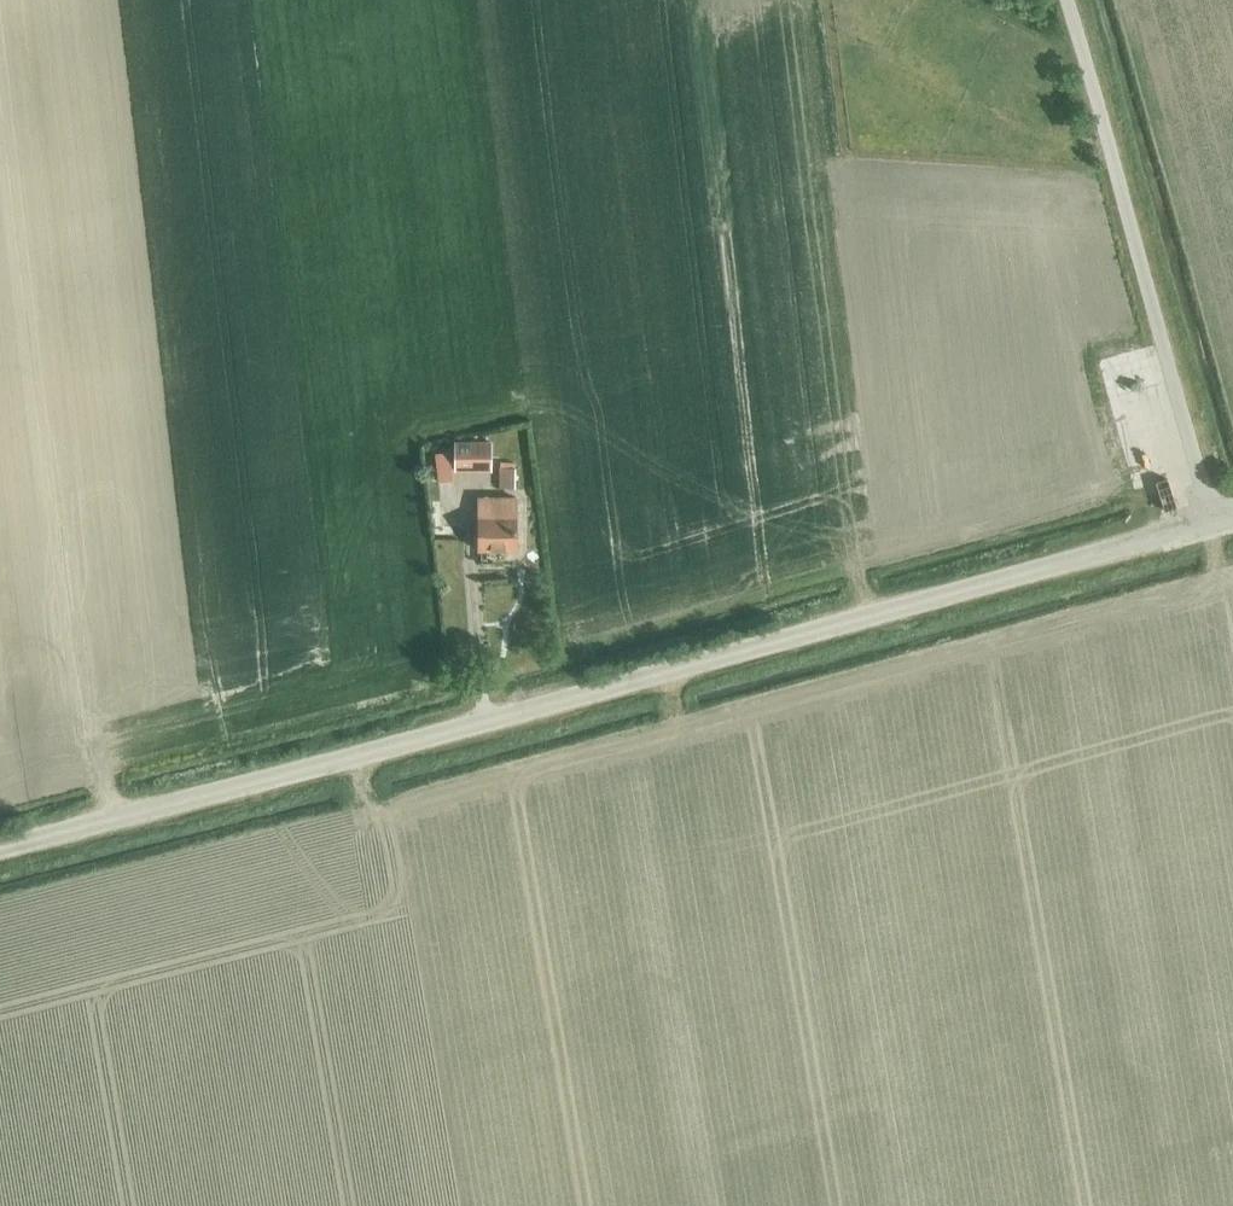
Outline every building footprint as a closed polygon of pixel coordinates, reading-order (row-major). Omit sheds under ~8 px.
[(491,440),(455,441),(455,471),(491,471),(491,440)] [(449,451),(435,452),(437,481),(452,480),(449,451)] [(516,467),(499,466),(499,486),(515,487),(516,467)] [(479,549),(516,549),(516,497),(479,497),(479,549)]
